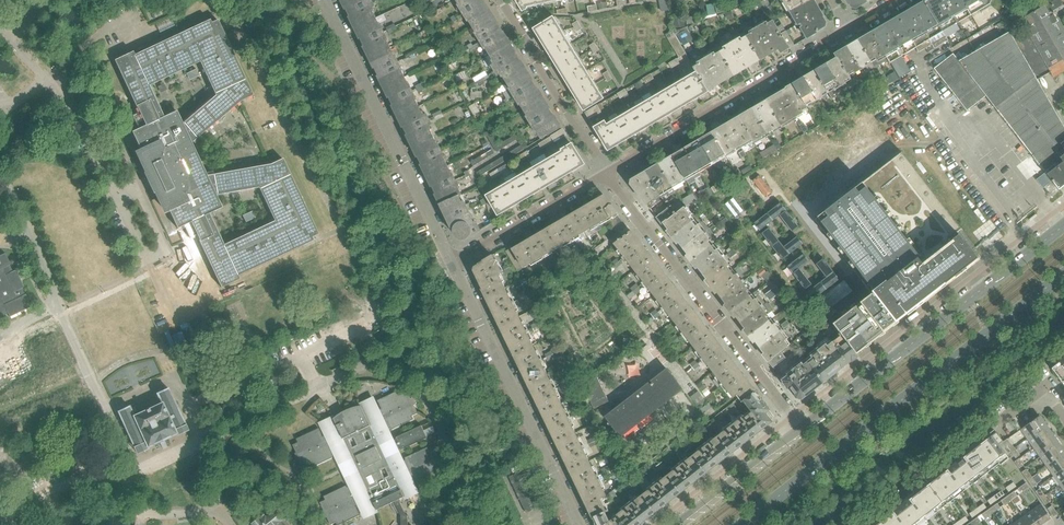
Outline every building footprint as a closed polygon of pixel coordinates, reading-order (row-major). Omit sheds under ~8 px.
[(372,7),(375,6),(372,0),(341,0),(346,10),(347,9),(351,16),(349,17),(355,28),(376,18),(373,11),(374,11),(372,7)] [(481,0),(458,0),(460,4),(458,5),(467,20),(469,19),(473,26),(492,15),(486,4),(484,5),(481,0)] [(545,0),(516,0),(523,11),(527,8),(527,6),(545,3),(545,0)] [(667,0),(659,0),(661,12),(669,10),(667,0)] [(744,0),(729,0),(731,8),(745,5),(744,0)] [(789,11),(809,0),(783,0),(789,11)] [(825,22),(822,16),(823,16),(813,0),(809,0),(789,11),(797,24),(798,24),(807,38),(818,32),(817,31),(824,27),(825,22)] [(991,0),(928,0),(925,2),(943,32),(990,4),(991,0)] [(1060,21),(1063,18),(1063,17),(1063,15),(1063,14),(1063,6),(1061,0),(1054,0),(1044,5),(1045,6),(1025,16),(1031,25),(1012,36),(1036,78),(1038,77),(1049,72),(1051,70),(1054,77),(1063,71),(1063,28),(1060,21)] [(948,41),(943,32),(925,2),(873,32),(886,55),(899,79),(907,73),(898,58),(916,48),(919,52),(925,48),(928,53),(948,41)] [(715,15),(713,4),(706,5),(708,16),(715,15)] [(1005,23),(1022,13),(1019,9),(1003,19),(1005,23)] [(734,18),(731,11),(725,13),(727,20),(734,18)] [(501,33),(497,26),(498,25),(492,15),(473,26),(476,31),(474,32),(484,48),(486,46),(491,54),(509,43),(503,32),(501,33)] [(698,22),(697,16),(686,18),(687,24),(698,22)] [(388,40),(380,24),(379,25),(376,18),(355,28),(360,39),(362,39),(365,46),(364,47),(369,58),(389,47),(386,41),(388,40)] [(565,36),(559,25),(557,26),(552,18),(534,29),(551,56),(569,45),(564,37),(565,36)] [(685,26),(684,18),(673,20),(674,28),(685,26)] [(396,26),(401,23),(399,19),(395,22),(395,23),(386,28),(387,30),(391,28),(396,26)] [(303,244),(302,244),(301,242),(317,234),(282,159),(270,164),(206,176),(191,143),(240,101),(252,95),(217,20),(201,28),(200,25),(200,24),(134,55),(132,52),(114,60),(136,107),(137,107),(139,112),(132,116),(138,128),(132,132),(141,151),(137,153),(147,174),(147,175),(148,175),(154,188),(153,188),(154,190),(155,189),(164,210),(168,209),(177,228),(183,225),(189,238),(196,235),(202,246),(201,246),(220,287),(239,279),(237,275),(303,245),(303,244)] [(788,49),(779,34),(772,21),(767,24),(766,22),(750,32),(751,33),(746,36),(759,60),(760,60),(759,59),(760,59),(761,60),(765,58),(765,56),(779,48),(781,52),(782,51),(783,52),(788,49)] [(1036,78),(1012,36),(1009,32),(1010,31),(1004,21),(997,25),(1003,35),(976,52),(959,61),(986,96),(1059,190),(1063,186),(1063,126),(1044,92),(1036,78)] [(786,31),(782,25),(782,24),(777,27),(780,34),(781,34),(786,31)] [(794,46),(788,35),(800,28),(797,24),(786,31),(781,34),(780,34),(779,34),(788,49),(794,46)] [(686,54),(673,32),(666,36),(679,58),(686,54)] [(886,55),(873,32),(859,40),(871,61),(876,57),(878,59),(886,55)] [(759,60),(746,36),(740,40),(739,38),(724,47),(725,49),(720,52),(733,75),(734,75),(733,75),(734,74),(735,75),(739,73),(739,72),(754,63),(755,63),(759,62),(758,60),(759,60)] [(871,61),(859,40),(836,54),(838,58),(848,74),(853,71),(853,72),(854,73),(865,67),(864,65),(871,61)] [(519,61),(514,54),(516,53),(509,43),(491,54),(495,61),(493,62),(495,66),(492,68),(497,75),(500,74),(502,77),(502,78),(504,77),(508,82),(526,70),(520,60),(519,61)] [(468,53),(478,47),(477,44),(473,46),(469,48),(466,50),(468,53)] [(582,62),(575,52),(573,53),(569,45),(551,56),(568,83),(586,72),(580,64),(582,62)] [(402,70),(395,54),(393,54),(389,47),(369,58),(375,69),(376,68),(379,75),(378,76),(383,87),(404,77),(401,71),(402,70)] [(733,75),(720,52),(714,55),(713,53),(698,62),(699,64),(693,67),(694,68),(696,73),(708,91),(713,89),(712,87),(727,79),(727,78),(729,79),(732,77),(732,75),(733,75)] [(986,96),(959,61),(953,54),(934,69),(967,111),(986,96)] [(848,74),(838,58),(816,71),(827,91),(834,87),(835,90),(847,83),(846,81),(850,78),(848,74)] [(682,107),(708,91),(696,73),(694,68),(690,70),(693,75),(689,77),(688,75),(677,82),(678,84),(671,88),(682,107)] [(536,89),(531,82),(533,81),(526,70),(508,82),(512,89),(510,90),(514,97),(519,106),(521,104),(524,110),(543,98),(537,88),(536,89)] [(827,91),(816,71),(805,77),(801,80),(793,84),(805,104),(809,101),(811,104),(823,97),(821,95),(827,91)] [(598,89),(595,84),(592,79),(590,80),(586,72),(568,83),(584,110),(602,99),(597,90),(598,89)] [(472,85),(484,77),(487,75),(486,73),(483,75),(481,73),(475,77),(475,78),(470,81),(472,85)] [(417,99),(409,83),(412,81),(409,75),(404,77),(383,87),(389,98),(390,98),(394,105),(392,106),(398,117),(422,105),(418,98),(417,99)] [(614,82),(610,75),(605,78),(609,85),(614,82)] [(641,81),(634,84),(638,89),(644,86),(641,81)] [(780,126),(808,109),(805,104),(793,84),(788,87),(788,89),(772,98),(771,98),(767,100),(767,101),(766,101),(780,126)] [(656,122),(682,107),(671,88),(663,93),(662,91),(651,97),(652,99),(645,103),(656,122)] [(893,93),(886,98),(896,112),(904,106),(893,93)] [(553,117),(548,110),(550,109),(543,98),(524,110),(529,117),(527,118),(536,134),(538,132),(542,138),(561,127),(554,116),(553,117)] [(880,103),(867,113),(873,120),(886,110),(889,107),(884,100),(880,103)] [(780,126),(766,101),(766,102),(764,101),(761,103),(760,105),(745,114),(743,114),(740,116),(740,117),(739,118),(752,139),(754,142),(780,126)] [(475,103),(469,107),(474,115),(480,112),(475,103)] [(656,122),(645,103),(638,108),(637,106),(626,112),(627,114),(620,118),(630,137),(656,122)] [(601,113),(600,110),(603,108),(601,104),(586,113),(590,119),(601,113)] [(431,129),(429,125),(432,124),(428,115),(425,116),(423,112),(425,111),(422,105),(398,117),(403,128),(404,127),(408,134),(407,135),(412,146),(436,135),(433,128),(429,130),(431,129)] [(904,106),(896,112),(901,118),(907,125),(914,119),(908,112),(904,106)] [(835,115),(830,107),(825,111),(830,118),(835,115)] [(630,137),(620,118),(611,123),(610,122),(608,123),(601,113),(590,119),(607,148),(607,147),(609,150),(630,137)] [(867,113),(860,118),(873,134),(880,129),(873,120),(867,113)] [(725,155),(752,139),(739,118),(738,118),(737,117),(734,119),(733,121),(724,126),(718,130),(717,129),(713,131),(713,133),(712,133),(725,155)] [(901,118),(887,128),(893,135),(907,125),(901,118)] [(850,119),(843,124),(853,138),(861,132),(850,119)] [(837,129),(824,139),(829,146),(843,136),(846,133),(841,126),(837,129)] [(497,152),(517,139),(514,135),(498,145),(488,130),(484,133),(497,152)] [(556,142),(566,136),(562,130),(538,144),(542,149),(554,142),(554,143),(556,142)] [(861,132),(853,138),(858,144),(863,151),(871,145),(865,138),(861,132)] [(698,170),(725,155),(712,133),(712,134),(710,133),(707,135),(706,137),(691,145),(690,145),(687,147),(686,149),(698,170)] [(445,158),(437,142),(440,141),(437,135),(436,135),(412,146),(417,157),(419,157),(422,164),(421,165),(426,176),(447,166),(443,159),(445,158)] [(582,162),(572,144),(566,136),(556,142),(561,150),(557,153),(558,155),(548,161),(559,179),(584,164),(582,162)] [(824,139),(817,144),(830,161),(836,155),(829,146),(824,139)] [(805,143),(798,148),(804,156),(811,165),(817,160),(805,143)] [(858,144),(844,154),(850,161),(863,151),(858,144)] [(479,177),(524,150),(521,145),(476,173),(479,177)] [(763,159),(777,151),(774,145),(760,153),(763,159)] [(782,161),(781,161),(782,162),(785,166),(787,169),(788,168),(792,164),(800,158),(804,156),(798,148),(794,151),(787,157),(782,161)] [(474,166),(494,153),(492,149),(471,162),(474,166)] [(671,186),(698,170),(686,149),(685,149),(683,149),(680,151),(680,152),(665,161),(663,161),(660,163),(659,164),(658,165),(671,186)] [(902,153),(815,220),(872,294),(862,302),(834,324),(835,325),(854,350),(857,354),(886,332),(899,321),(899,320),(907,314),(908,315),(914,311),(980,260),(976,254),(972,250),(975,247),(902,153)] [(559,179),(548,161),(538,166),(537,165),(526,171),(528,173),(518,179),(529,197),(559,179)] [(459,188),(451,172),(452,171),(449,165),(447,166),(426,176),(432,187),(433,186),(437,194),(435,194),(441,205),(459,196),(461,196),(457,189),(459,188)] [(658,194),(671,186),(658,165),(656,165),(653,166),(653,168),(632,181),(631,184),(650,209),(656,204),(652,199),(658,194)] [(777,165),(770,171),(780,184),(788,178),(777,165)] [(743,175),(751,170),(749,166),(741,171),(743,175)] [(793,184),(792,184),(798,191),(811,181),(806,174),(802,177),(797,180),(793,184)] [(759,176),(753,181),(766,197),(772,192),(759,176)] [(788,178),(780,184),(791,197),(798,191),(792,184),(788,178)] [(498,215),(529,197),(518,179),(508,185),(506,183),(496,189),(497,191),(487,196),(498,215)] [(714,193),(724,187),(721,182),(711,188),(714,193)] [(713,195),(709,187),(695,195),(697,200),(708,194),(710,197),(713,195)] [(473,224),(469,216),(471,215),(469,212),(473,210),(469,203),(466,205),(464,201),(462,202),(459,196),(441,205),(455,235),(457,237),(459,239),(461,239),(464,239),(466,238),(480,231),(475,222),(473,224)] [(625,226),(616,213),(616,211),(604,196),(574,213),(585,232),(607,220),(614,228),(608,232),(605,227),(601,229),(601,228),(598,230),(602,237),(605,235),(608,239),(622,228),(622,229),(623,228),(625,226)] [(685,197),(681,200),(684,207),(685,207),(689,204),(685,197)] [(780,203),(767,213),(773,220),(779,215),(786,210),(780,203)] [(661,223),(676,212),(671,206),(657,218),(661,223)] [(672,237),(697,217),(694,213),(691,215),(685,207),(684,207),(677,213),(676,212),(661,223),(663,225),(664,223),(670,230),(668,231),(672,237)] [(786,210),(779,215),(792,232),(799,226),(786,210)] [(585,232),(574,213),(547,230),(558,248),(585,232)] [(767,213),(754,223),(760,231),(773,220),(767,213)] [(719,241),(709,228),(703,221),(701,222),(697,217),(672,237),(677,243),(679,242),(689,255),(687,256),(691,262),(712,246),(719,241)] [(769,228),(762,233),(772,247),(779,241),(769,228)] [(524,268),(558,248),(547,230),(513,249),(524,266),(523,267),(524,268)] [(651,257),(639,242),(632,233),(630,232),(628,234),(627,235),(614,245),(634,270),(651,257)] [(797,236),(784,247),(790,254),(803,244),(797,236)] [(779,241),(772,247),(782,260),(790,254),(784,247),(779,241)] [(728,267),(729,265),(717,249),(715,251),(712,246),(691,262),(696,268),(698,267),(708,279),(706,281),(711,287),(731,271),(728,267)] [(524,266),(513,249),(513,248),(507,252),(518,270),(523,267),(524,266)] [(731,258),(738,252),(735,248),(728,254),(731,258)] [(21,282),(15,270),(12,272),(9,265),(10,265),(5,253),(0,255),(0,317),(7,313),(9,317),(31,307),(25,294),(24,295),(21,288),(24,287),(21,282)] [(803,254),(787,267),(792,274),(799,268),(809,261),(803,254)] [(502,272),(492,256),(478,264),(479,265),(475,268),(474,271),(476,275),(475,275),(485,297),(505,287),(499,274),(502,272)] [(671,282),(659,267),(651,257),(634,270),(654,295),(671,282)] [(610,274),(621,265),(619,262),(613,266),(608,270),(610,274)] [(830,264),(822,269),(832,282),(840,277),(830,264)] [(799,268),(792,274),(805,290),(812,284),(799,268)] [(749,290),(742,282),(736,274),(734,275),(731,271),(711,287),(715,293),(717,291),(727,304),(725,306),(730,312),(750,296),(747,291),(749,290)] [(832,282),(826,287),(832,294),(845,284),(840,277),(832,282)] [(691,308),(679,292),(671,282),(654,295),(673,321),(691,308)] [(520,316),(505,287),(485,297),(500,326),(520,316)] [(630,299),(641,290),(639,287),(633,291),(627,296),(630,299)] [(826,287),(812,297),(817,304),(818,304),(832,294),(826,287)] [(768,315),(761,307),(765,303),(756,291),(750,296),(730,312),(734,317),(736,316),(746,329),(744,330),(749,336),(769,321),(766,316),(768,315)] [(770,300),(778,294),(775,291),(768,296),(770,300)] [(773,303),(780,297),(778,294),(770,300),(773,303)] [(814,319),(824,312),(818,304),(817,304),(808,311),(814,319)] [(710,333),(698,318),(691,308),(673,321),(693,346),(710,333)] [(814,319),(808,311),(802,316),(808,324),(814,319)] [(534,345),(520,316),(500,326),(514,355),(534,345)] [(788,345),(794,340),(788,333),(784,336),(775,324),(773,325),(769,321),(749,336),(753,342),(755,341),(765,354),(763,355),(769,362),(781,352),(789,346),(788,345)] [(832,333),(828,337),(848,362),(858,355),(857,354),(854,350),(835,325),(829,329),(831,332),(832,333)] [(730,359),(718,344),(710,333),(693,346),(713,372),(730,359)] [(812,357),(807,361),(823,382),(829,377),(828,375),(834,370),(840,365),(842,367),(848,362),(828,337),(816,346),(819,349),(818,349),(810,355),(812,357)] [(548,374),(534,345),(514,355),(528,384),(548,374)] [(560,351),(558,346),(551,349),(553,354),(560,351)] [(563,356),(560,351),(553,354),(556,359),(563,356)] [(780,362),(786,358),(781,352),(769,362),(777,373),(784,368),(780,362)] [(750,385),(738,369),(730,359),(713,372),(733,398),(738,394),(738,395),(739,394),(738,394),(749,385),(750,385)] [(823,382),(807,361),(803,364),(802,362),(782,378),(797,398),(802,399),(823,382)] [(1060,362),(1060,361),(1052,368),(1051,369),(1063,385),(1063,366),(1060,362)] [(695,376),(692,372),(699,366),(697,363),(692,368),(686,372),(697,385),(700,382),(695,375),(695,376)] [(621,437),(682,390),(682,389),(667,369),(656,378),(606,417),(621,437)] [(562,403),(548,374),(528,384),(542,412),(562,403)] [(609,401),(597,378),(582,385),(594,409),(609,401)] [(569,387),(576,383),(574,380),(569,382),(567,383),(561,386),(562,389),(569,386),(569,387)] [(762,400),(752,387),(750,385),(749,385),(738,394),(739,394),(738,395),(751,410),(743,416),(749,424),(753,420),(761,430),(771,422),(770,420),(773,418),(772,418),(773,417),(769,411),(769,412),(768,411),(769,410),(761,400),(762,400)] [(185,425),(177,409),(174,402),(168,388),(156,394),(161,403),(149,409),(134,416),(129,406),(118,412),(134,447),(145,442),(147,447),(175,434),(174,430),(185,425)] [(441,463),(443,463),(442,456),(438,456),(434,448),(429,451),(427,447),(405,458),(406,460),(402,462),(396,449),(402,449),(427,438),(421,426),(396,438),(393,442),(387,430),(391,428),(392,430),(414,419),(412,416),(418,413),(414,405),(417,403),(412,398),(411,399),(407,391),(402,393),(400,390),(378,400),(381,409),(378,410),(372,398),(360,404),(360,403),(359,403),(360,406),(334,419),(333,416),(332,416),(332,417),(320,423),(326,435),(323,437),(319,428),(296,439),(298,442),(293,445),(296,453),(295,453),(296,460),(300,460),(303,468),(309,465),(310,469),(333,458),(332,456),(335,454),(340,464),(344,462),(350,474),(346,476),(350,486),(347,488),(346,486),(324,496),(325,500),(320,502),(324,510),(321,513),(326,518),(327,517),(331,524),(336,523),(337,524),(340,524),(360,515),(356,507),(360,505),(365,518),(378,512),(378,513),(379,512),(377,510),(394,502),(398,500),(403,497),(405,500),(405,499),(417,493),(411,481),(415,479),(419,488),(441,477),(440,473),(445,471),(441,463)] [(706,402),(698,391),(690,397),(698,408),(706,402)] [(715,399),(711,393),(706,397),(710,403),(715,399)] [(571,422),(562,403),(542,412),(556,442),(576,432),(579,430),(574,421),(571,422)] [(683,430),(712,407),(709,403),(701,409),(680,425),(683,430)] [(732,452),(761,430),(753,420),(749,424),(743,416),(718,435),(732,452)] [(1028,439),(1046,426),(1040,416),(1021,429),(1028,439)] [(1034,448),(1053,435),(1046,426),(1028,439),(1034,448)] [(592,459),(586,445),(585,444),(582,445),(576,432),(556,442),(569,470),(589,460),(592,459)] [(657,450),(675,436),(671,432),(653,446),(657,450)] [(942,503),(961,488),(996,460),(1000,465),(1009,459),(998,445),(1003,441),(996,432),(928,485),(942,503)] [(720,462),(725,457),(732,452),(718,435),(693,455),(706,472),(720,462)] [(1040,456),(1059,443),(1053,435),(1034,448),(1040,456)] [(1015,449),(1007,439),(1003,442),(1011,452),(1015,449)] [(1063,454),(1063,451),(1059,443),(1040,456),(1047,466),(1063,454)] [(625,476),(654,453),(650,448),(621,471),(625,476)] [(1020,455),(1015,449),(1011,452),(1016,458),(1020,455)] [(1063,469),(1063,454),(1047,466),(1054,476),(1063,469)] [(681,492),(700,477),(706,472),(693,455),(668,475),(681,492)] [(1023,466),(1018,459),(1015,462),(1019,468),(1023,466)] [(597,476),(602,473),(604,477),(611,473),(607,466),(595,473),(589,460),(569,470),(586,505),(600,498),(606,495),(597,476)] [(1063,481),(1063,469),(1054,476),(1060,484),(1063,481)] [(1031,478),(1025,470),(1022,472),(1028,480),(1031,478)] [(656,512),(675,497),(681,492),(668,475),(662,480),(658,474),(651,480),(655,485),(642,495),(656,512)] [(1036,485),(1031,478),(1028,480),(1033,488),(1036,485)] [(1007,493),(1016,486),(1013,482),(1004,489),(1007,493)] [(1021,493),(1029,487),(1026,483),(1018,489),(1021,493)] [(924,517),(942,503),(928,485),(877,524),(914,524),(924,517)] [(1044,496),(1039,489),(1036,492),(1040,498),(1044,496)] [(998,500),(1005,495),(1002,491),(995,496),(998,500)] [(1011,500),(1017,496),(1014,491),(1008,496),(1011,500)] [(656,512),(642,495),(617,515),(625,524),(639,524),(656,512)] [(466,504),(463,496),(448,503),(452,511),(466,504)] [(990,505),(998,500),(995,496),(987,501),(990,505)] [(1004,505),(1011,500),(1008,496),(1001,501),(1004,505)] [(1049,502),(1044,496),(1040,498),(1045,505),(1049,502)] [(614,507),(607,511),(600,498),(586,505),(596,524),(625,524),(617,515),(614,507)] [(408,515),(406,515),(398,500),(394,502),(401,516),(401,524),(408,524),(408,515)] [(980,513),(987,508),(984,503),(976,508),(980,513)] [(992,513),(1000,508),(997,503),(989,509),(992,513)] [(1041,504),(1032,511),(1042,524),(1051,524),(1054,522),(1041,504)] [(1058,514),(1052,506),(1048,509),(1053,517),(1058,514)] [(972,518),(980,513),(976,508),(969,514),(972,518)] [(285,519),(284,520),(275,509),(267,515),(266,514),(261,518),(252,524),(290,524),(285,519)] [(985,519),(992,513),(989,509),(982,514),(985,519)] [(1032,511),(1023,517),(1028,524),(1042,524),(1032,511)] [(968,521),(965,516),(957,522),(960,524),(962,524),(968,521)]
